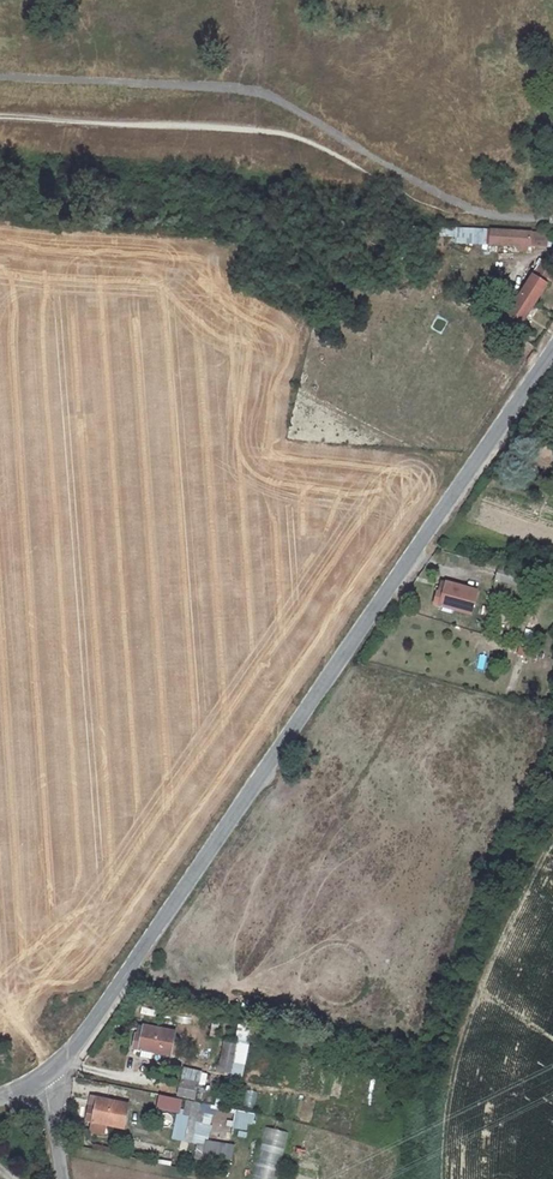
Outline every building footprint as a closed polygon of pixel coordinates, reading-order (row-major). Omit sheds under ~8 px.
[(487,229),(486,244),(545,247),(545,233),(487,229)] [(506,317),(523,327),(552,282),(552,279),(538,269),(506,317)] [(498,568),(495,580),(518,587),(522,574),(498,568)] [(436,590),(432,605),(469,614),(476,590),(445,582),(443,592),(436,590)] [(143,1006),(141,1013),(154,1016),(156,1009),(143,1006)] [(212,1020),(210,1035),(219,1036),(221,1021),(212,1020)] [(172,1030),(142,1024),(136,1048),(167,1054),(172,1030)] [(239,1042),(221,1038),(214,1068),(232,1072),(239,1042)] [(244,1105),(253,1107),(258,1091),(248,1089),(244,1105)] [(121,1127),(127,1104),(95,1097),(93,1106),(87,1105),(86,1105),(84,1119),(121,1127)] [(198,1103),(184,1100),(175,1140),(190,1143),(198,1103)] [(250,1130),(254,1112),(236,1109),(233,1127),(250,1130)] [(252,1178),(277,1178),(287,1130),(263,1126),(252,1178)]
